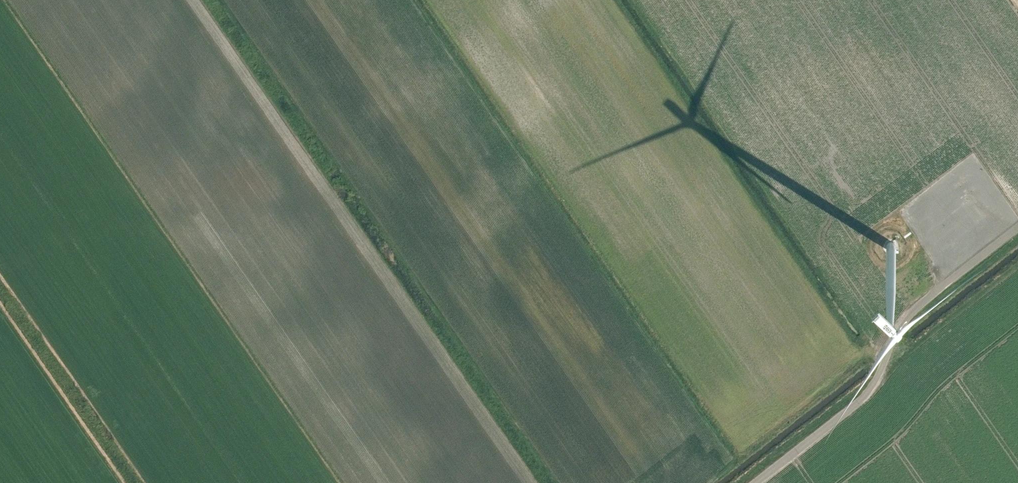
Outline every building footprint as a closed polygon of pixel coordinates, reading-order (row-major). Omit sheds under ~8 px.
[(886,246),(886,247),(886,248),(887,249),(887,250),(888,250),(888,251),(889,251),(890,251),(891,251),(892,251),(893,251),(894,250),(895,249),(895,248),(896,248),(896,247),(896,246),(896,245),(895,245),(895,244),(894,243),(893,242),(892,242),(891,242),(890,242),(889,242),(888,242),(888,243),(887,243),(887,244),(886,245),(886,246)]
